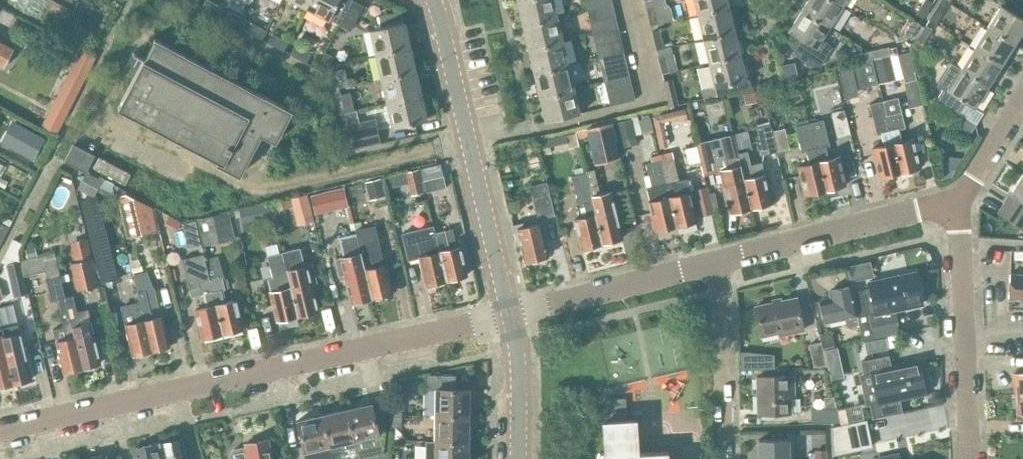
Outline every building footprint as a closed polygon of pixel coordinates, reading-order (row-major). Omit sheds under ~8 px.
[(218,16),(222,8),(206,0),(202,7),(218,16)] [(329,19),(340,24),(353,0),(310,0),(306,7),(329,19)] [(340,24),(350,30),(364,4),(356,0),(353,0),(340,24)] [(523,23),(556,15),(552,0),(517,0),(523,23)] [(613,3),(612,0),(585,0),(587,9),(613,3)] [(698,14),(728,7),(727,0),(694,0),(698,14)] [(842,4),(836,0),(807,0),(802,9),(829,25),(842,4)] [(932,2),(928,0),(924,0),(915,13),(922,18),(932,2)] [(1011,1),(1022,8),(1022,0),(1011,0),(1011,1)] [(590,21),(615,15),(613,3),(587,9),(590,21)] [(929,19),(936,23),(946,8),(939,3),(929,19)] [(1014,43),(1022,29),(1022,19),(1001,5),(988,26),(1014,43)] [(646,8),(650,25),(658,23),(654,6),(646,8)] [(698,14),(703,38),(734,30),(728,7),(698,14)] [(821,37),(829,25),(802,9),(788,30),(796,35),(790,45),(799,58),(805,62),(820,65),(832,46),(827,41),(821,37)] [(224,19),(240,27),(244,20),(228,12),(224,19)] [(523,23),(528,47),(562,39),(556,15),(523,23)] [(615,15),(590,21),(593,33),(618,27),(615,15)] [(909,39),(919,23),(912,19),(902,34),(909,39)] [(375,54),(410,46),(404,21),(370,29),(375,54)] [(246,31),(262,39),(266,32),(250,23),(246,31)] [(926,24),(916,40),(923,44),(933,29),(926,24)] [(1001,64),(1014,43),(988,26),(974,48),(1001,64)] [(596,45),(621,39),(618,27),(593,33),(596,45)] [(652,31),(656,49),(664,47),(659,29),(652,31)] [(703,38),(709,62),(740,55),(734,30),(703,38)] [(268,42),(284,50),(287,43),(272,35),(268,42)] [(292,110),(196,59),(155,37),(144,58),(133,52),(122,73),(123,73),(128,65),(138,70),(118,107),(218,160),(216,163),(239,175),(261,134),(275,142),(292,110)] [(528,47),(534,71),(568,63),(562,39),(528,47)] [(599,57),(624,51),(621,39),(596,45),(599,57)] [(916,40),(910,50),(916,75),(917,79),(925,77),(921,61),(929,48),(923,44),(916,40)] [(3,68),(13,49),(0,42),(0,67),(3,68)] [(415,70),(410,46),(375,54),(381,78),(415,70)] [(657,55),(662,73),(676,69),(671,46),(664,47),(656,49),(657,55)] [(897,52),(909,49),(909,46),(890,50),(891,55),(898,53),(897,53),(897,52)] [(290,54),(306,62),(310,55),(294,47),(290,54)] [(871,58),(872,58),(888,54),(887,47),(870,51),(871,58)] [(988,85),(1001,64),(974,48),(961,68),(988,85)] [(904,78),(916,75),(910,50),(897,53),(898,53),(904,78)] [(317,68),(325,72),(334,56),(325,51),(317,68)] [(601,69),(627,63),(624,51),(599,57),(601,69)] [(871,58),(870,51),(852,55),(854,62),(871,58)] [(889,54),(888,54),(872,58),(878,84),(895,80),(889,54)] [(740,55),(709,62),(717,96),(751,87),(749,79),(746,79),(740,55)] [(877,84),(872,59),(854,63),(859,88),(877,84)] [(534,71),(540,95),(573,87),(568,63),(534,71)] [(604,81),(630,75),(627,63),(601,69),(604,81)] [(988,85),(961,68),(961,69),(951,63),(937,86),(942,89),(937,98),(959,112),(965,101),(974,107),(988,85)] [(852,66),(838,69),(845,98),(859,95),(852,66)] [(334,70),(338,88),(346,86),(342,68),(334,70)] [(381,78),(386,102),(421,94),(415,70),(381,78)] [(607,93),(632,87),(630,75),(604,81),(607,93)] [(663,81),(667,98),(669,107),(677,105),(675,96),(671,79),(663,81)] [(762,91),(782,86),(780,80),(761,85),(762,91)] [(540,95),(546,120),(579,112),(573,87),(540,95)] [(632,87),(607,93),(610,105),(635,99),(632,87)] [(760,89),(743,93),(746,104),(763,100),(760,89)] [(340,94),(344,112),(351,110),(347,92),(340,94)] [(421,94),(386,102),(392,127),(427,119),(421,94)] [(882,101),(899,172),(920,167),(913,138),(901,141),(898,128),(905,126),(898,96),(882,101)] [(882,101),(870,104),(878,134),(881,133),(884,145),(872,148),(879,177),(899,172),(882,101)] [(652,116),(660,148),(668,146),(663,122),(672,120),(673,125),(689,121),(685,108),(652,116)] [(850,133),(844,108),(831,111),(837,137),(850,133)] [(614,123),(618,143),(648,136),(647,131),(653,130),(649,113),(632,117),(632,119),(614,123)] [(810,123),(825,189),(845,184),(838,156),(828,158),(825,146),(829,145),(823,119),(809,122),(810,123)] [(594,162),(618,156),(610,122),(585,128),(594,162)] [(770,124),(776,151),(789,147),(784,127),(772,130),(771,123),(770,124)] [(825,189),(810,123),(795,127),(801,150),(806,149),(809,162),(797,165),(804,194),(825,189)] [(375,124),(348,131),(353,150),(380,144),(375,124)] [(776,151),(770,124),(757,127),(763,154),(776,151)] [(24,127),(13,148),(34,158),(45,138),(24,127)] [(541,140),(542,148),(544,154),(552,153),(550,146),(554,145),(555,151),(579,146),(575,131),(541,140)] [(750,207),(739,159),(735,160),(730,135),(699,142),(706,173),(720,170),(730,211),(750,207)] [(86,172),(93,159),(95,155),(73,143),(64,161),(86,172)] [(660,159),(676,224),(697,219),(690,191),(678,194),(675,181),(679,180),(672,151),(659,154),(660,159)] [(739,159),(750,207),(771,202),(761,161),(750,164),(748,154),(738,156),(739,159)] [(676,224),(660,159),(646,163),(651,186),(658,184),(661,197),(648,200),(655,229),(676,224)] [(446,188),(440,163),(420,168),(425,192),(446,188)] [(405,172),(411,196),(425,192),(419,168),(405,172)] [(93,196),(101,181),(86,172),(78,188),(93,196)] [(591,195),(585,172),(572,175),(578,203),(583,202),(586,215),(574,218),(581,247),(602,242),(591,195)] [(1010,193),(1012,194),(1000,212),(1022,227),(1022,173),(1010,193)] [(381,177),(366,181),(369,196),(385,192),(381,177)] [(555,214),(547,181),(530,185),(538,218),(555,214)] [(362,183),(346,186),(348,196),(364,192),(362,183)] [(314,211),(347,204),(343,186),(310,194),(314,211)] [(707,186),(693,189),(700,216),(713,213),(707,186)] [(591,195),(602,242),(622,237),(611,190),(591,195)] [(314,221),(307,194),(290,198),(297,225),(314,221)] [(119,281),(97,196),(79,201),(101,286),(119,281)] [(242,223),(274,216),(271,202),(239,209),(242,223)] [(227,213),(198,220),(204,244),(233,237),(227,213)] [(165,254),(159,230),(156,220),(143,223),(145,232),(142,233),(148,258),(165,254)] [(200,246),(195,221),(182,224),(187,249),(200,246)] [(8,226),(0,222),(0,243),(8,226)] [(513,224),(517,244),(521,243),(525,260),(548,255),(540,223),(524,227),(523,222),(513,224)] [(167,234),(164,223),(158,225),(163,245),(164,245),(166,253),(171,252),(169,243),(171,243),(169,234),(167,234)] [(384,263),(379,242),(374,225),(355,229),(356,232),(360,250),(372,297),(392,292),(385,263),(384,263)] [(446,280),(434,233),(433,226),(402,233),(408,259),(419,257),(426,284),(446,280)] [(452,229),(442,231),(434,233),(446,280),(466,275),(460,246),(449,249),(447,243),(455,241),(452,229)] [(372,297),(360,250),(356,232),(339,236),(343,255),(335,257),(339,274),(344,273),(351,302),(372,297)] [(23,276),(20,261),(17,250),(21,243),(13,239),(2,262),(6,264),(14,297),(28,294),(24,276),(23,276)] [(318,310),(311,282),(316,281),(312,264),(304,266),(300,248),(282,252),(297,315),(318,310)] [(88,251),(76,254),(78,261),(70,263),(76,290),(96,285),(88,251)] [(273,276),(268,278),(271,290),(269,291),(277,320),(297,315),(282,252),(268,256),(273,276)] [(23,276),(24,276),(45,271),(48,279),(45,279),(51,301),(57,299),(60,310),(59,310),(65,339),(56,341),(63,371),(82,366),(54,253),(20,261),(23,276)] [(82,366),(101,362),(93,332),(88,309),(76,312),(75,307),(72,295),(65,297),(64,293),(68,292),(67,287),(71,286),(67,271),(59,274),(54,253),(82,366)] [(205,260),(203,253),(182,259),(189,289),(196,287),(198,295),(203,294),(206,306),(195,309),(202,338),(223,333),(205,260)] [(205,260),(223,333),(243,328),(237,299),(226,302),(223,289),(225,289),(219,262),(213,264),(212,259),(205,260)] [(870,286),(852,291),(859,322),(863,339),(899,332),(895,308),(922,302),(915,271),(869,281),(870,286)] [(147,273),(134,276),(140,301),(139,301),(150,350),(170,345),(163,316),(152,318),(149,306),(158,304),(154,287),(151,287),(147,273)] [(1010,273),(1008,297),(1022,298),(1022,274),(1010,273)] [(859,322),(852,291),(851,285),(830,290),(832,298),(820,300),(825,322),(846,317),(848,325),(859,322)] [(787,330),(788,333),(804,330),(797,297),(755,306),(762,335),(787,330)] [(132,354),(150,350),(139,301),(121,305),(132,354)] [(19,323),(0,327),(0,332),(5,350),(13,383),(32,378),(19,323)] [(820,333),(822,342),(823,346),(835,343),(832,330),(820,333)] [(13,383),(5,350),(0,332),(0,386),(13,383)] [(887,339),(865,343),(868,354),(889,349),(887,339)] [(823,346),(822,342),(810,344),(814,365),(828,365),(824,349),(823,346)] [(836,346),(824,349),(828,365),(840,362),(836,346)] [(768,352),(743,350),(745,367),(782,366),(782,365),(767,366),(768,352)] [(888,355),(861,360),(864,373),(872,371),(878,401),(871,403),(873,415),(903,409),(901,396),(924,392),(925,396),(926,396),(918,360),(891,366),(888,355)] [(1022,393),(1022,372),(1014,373),(1016,394),(1022,393)] [(455,374),(438,374),(438,388),(436,388),(436,415),(470,415),(470,389),(455,389),(455,374)] [(794,385),(794,375),(758,377),(759,413),(790,412),(790,385),(794,385)] [(626,398),(605,399),(606,410),(627,409),(626,398)] [(391,414),(402,415),(403,402),(392,402),(391,414)] [(372,403),(347,409),(354,440),(355,440),(369,436),(370,441),(380,439),(372,403)] [(838,408),(812,409),(812,422),(840,421),(838,408)] [(347,409),(323,414),(330,445),(331,445),(344,442),(345,446),(356,444),(355,440),(354,440),(347,409)] [(627,409),(606,410),(606,421),(627,420),(627,409)] [(331,445),(330,445),(323,414),(298,420),(304,445),(306,455),(307,458),(333,458),(331,450),(331,449),(331,445)] [(402,415),(391,414),(391,427),(402,427),(402,415)] [(469,441),(470,415),(436,415),(436,440),(469,441)] [(864,418),(841,422),(843,438),(867,433),(864,418)] [(638,421),(637,419),(603,421),(603,423),(604,423),(605,452),(599,452),(597,455),(597,458),(669,458),(669,451),(640,452),(638,421)] [(160,443),(164,458),(187,458),(182,438),(160,443)] [(787,438),(760,439),(760,458),(788,458),(787,438)] [(268,439),(245,443),(246,447),(234,449),(231,453),(232,458),(272,458),(268,439)] [(426,440),(426,458),(469,458),(469,441),(436,440),(426,440)] [(156,444),(134,448),(137,458),(159,458),(156,444)] [(827,448),(817,448),(817,458),(827,458),(827,448)]
